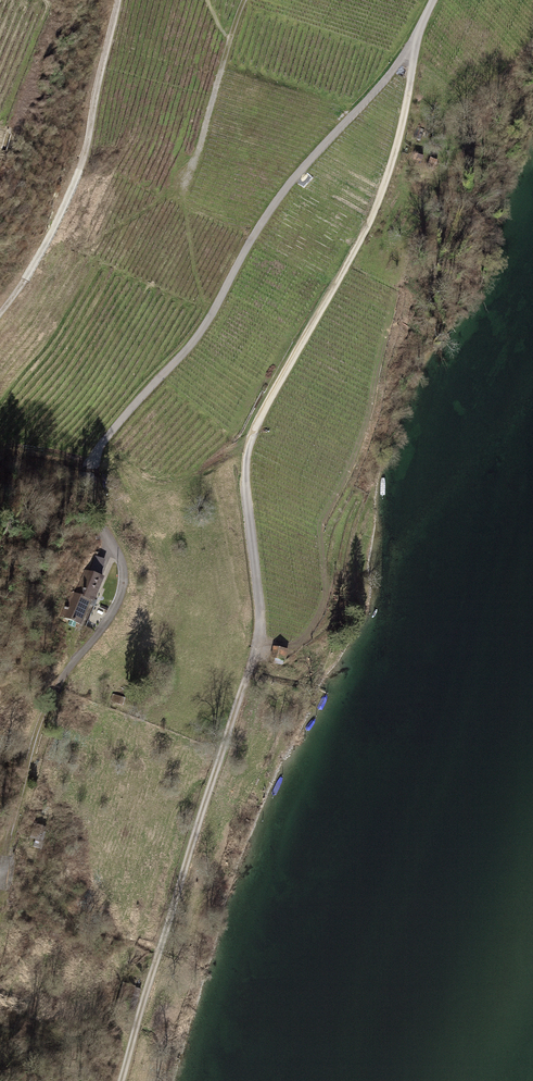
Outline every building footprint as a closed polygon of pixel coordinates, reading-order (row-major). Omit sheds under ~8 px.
[(425,130),(417,128),(413,138),(421,141),(425,130)] [(423,157),(415,154),(413,159),(421,162),(423,157)] [(73,593),(63,617),(86,627),(97,601),(93,600),(102,578),(86,571),(76,594),(73,593)] [(288,650),(275,647),(272,658),(285,661),(288,650)] [(125,699),(114,696),(112,702),(123,706),(125,699)]
